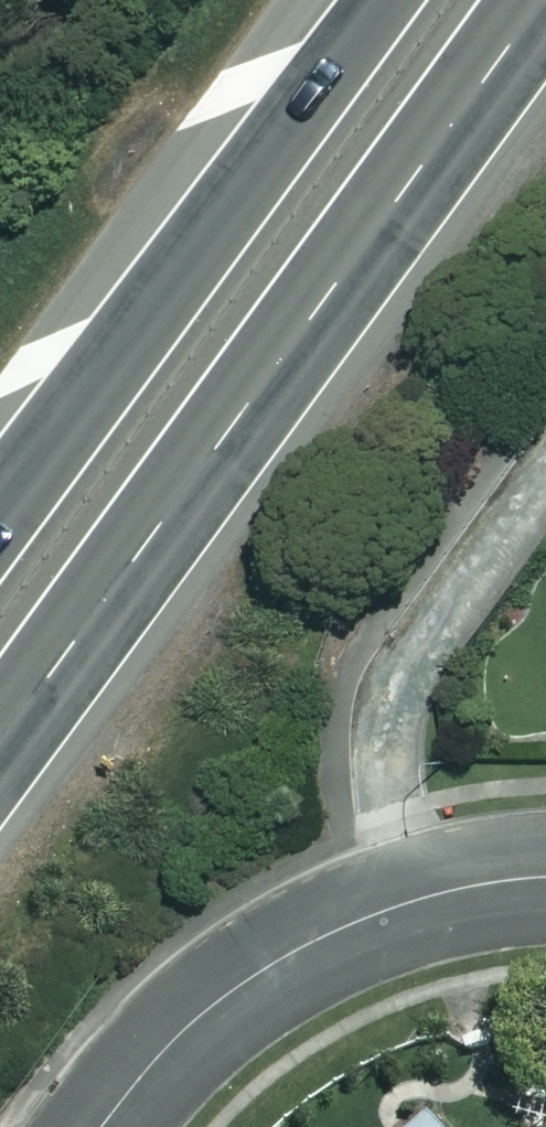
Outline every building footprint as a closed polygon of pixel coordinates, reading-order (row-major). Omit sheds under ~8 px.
[(439,1118),(430,1126),(447,1126),(439,1118)]
